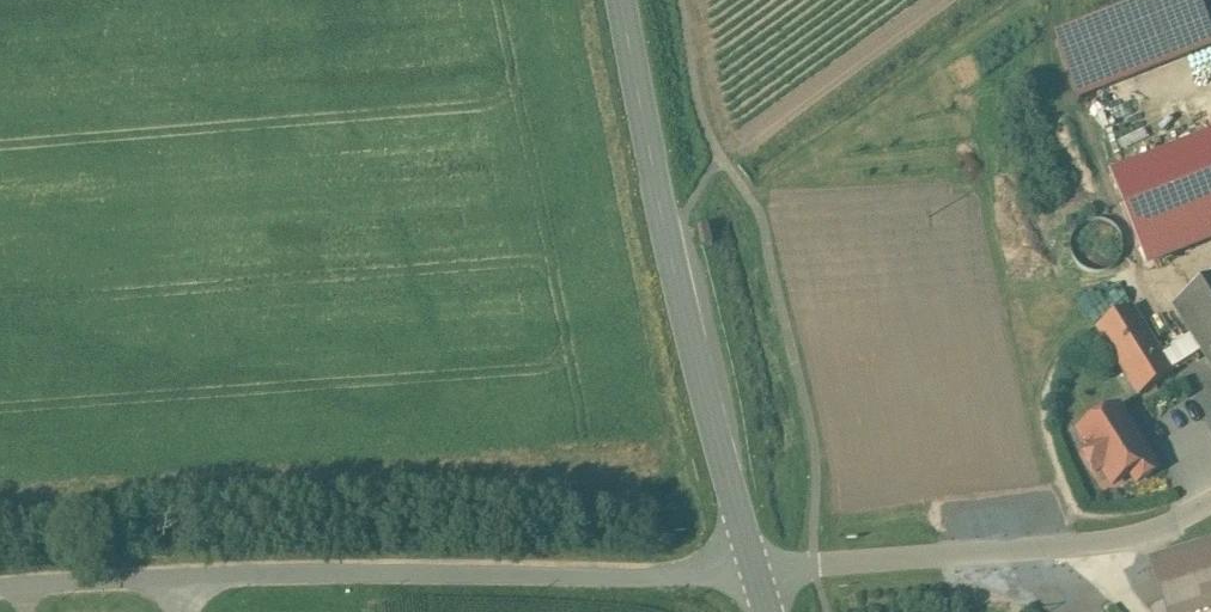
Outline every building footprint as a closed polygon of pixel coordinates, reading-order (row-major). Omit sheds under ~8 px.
[(1054,47),(1077,107),(1210,55),(1210,25),(1201,0),(1174,0),(1054,47)] [(1122,207),(1145,264),(1210,238),(1210,171),(1122,207)] [(1122,259),(1124,249),(1121,239),(1116,231),(1107,225),(1097,223),(1088,225),(1079,230),(1074,239),(1072,249),(1074,259),(1080,267),(1088,273),(1098,275),(1108,273),(1116,268),(1122,259)] [(1175,308),(1194,338),(1162,358),(1162,359),(1172,374),(1203,354),(1210,367),(1210,286),(1175,308)] [(1132,310),(1098,331),(1140,398),(1174,377),(1172,374),(1162,359),(1162,358),(1132,310)] [(1119,411),(1081,435),(1091,451),(1084,456),(1096,475),(1103,471),(1113,487),(1132,475),(1138,485),(1158,473),(1119,411)] [(1058,527),(1057,505),(1042,506),(1043,528),(1058,527)] [(1154,568),(1167,611),(1210,611),(1210,550),(1154,568)] [(1146,580),(1145,558),(1130,559),(1131,581),(1146,580)] [(1100,610),(1088,591),(1060,608),(1063,611),(1097,611),(1100,610)]
